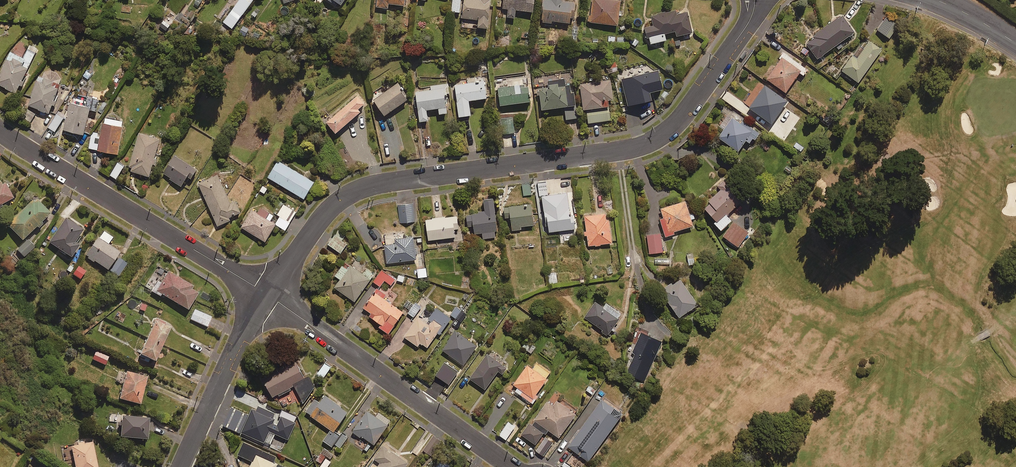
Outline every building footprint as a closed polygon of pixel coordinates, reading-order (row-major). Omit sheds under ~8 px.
[(223,22),(233,29),(254,0),(239,0),(223,22)] [(404,6),(405,0),(379,0),(378,8),(389,9),(389,5),(404,6)] [(452,12),(460,13),(461,0),(453,0),(452,12)] [(462,29),(491,30),(493,0),(463,0),(462,29)] [(502,10),(508,11),(507,18),(515,19),(516,11),(534,13),(535,0),(503,0),(502,10)] [(544,22),(544,24),(552,24),(552,22),(571,24),(571,18),(575,18),(576,3),(563,2),(563,0),(544,0),(542,22),(544,22)] [(615,0),(593,0),(591,23),(618,26),(621,1),(615,0)] [(651,39),(652,45),(667,41),(666,36),(677,34),(677,38),(693,34),(688,13),(676,15),(675,12),(651,17),(653,27),(646,29),(648,40),(651,39)] [(818,60),(836,47),(839,50),(844,46),(841,43),(855,33),(842,16),(805,43),(818,60)] [(899,27),(887,19),(878,31),(889,39),(899,27)] [(163,20),(158,26),(166,33),(171,27),(163,20)] [(631,36),(628,42),(636,47),(639,41),(631,36)] [(842,71),(847,75),(845,77),(851,81),(852,79),(859,83),(882,51),(870,42),(858,59),(853,56),(842,71)] [(19,87),(22,88),(25,83),(22,81),(37,49),(30,46),(23,59),(10,53),(0,75),(0,86),(16,94),(19,87)] [(778,61),(780,62),(767,80),(786,94),(801,74),(804,76),(808,71),(783,53),(778,61)] [(38,77),(29,96),(32,97),(28,106),(49,115),(53,106),(54,107),(56,103),(54,102),(60,80),(58,74),(55,71),(51,70),(45,72),(41,78),(38,77)] [(664,91),(659,72),(623,81),(629,108),(653,102),(651,94),(664,91)] [(578,119),(572,78),(548,81),(549,88),(540,90),(542,111),(565,108),(567,121),(578,119)] [(581,85),(584,111),(587,110),(589,124),(612,121),(609,101),(613,100),(611,81),(581,85)] [(487,100),(485,82),(455,85),(459,118),(471,117),(469,102),(487,100)] [(381,91),(383,94),(373,101),(384,117),(408,102),(401,91),(403,90),(399,84),(388,91),(386,88),(381,91)] [(440,115),(448,114),(446,103),(448,103),(447,95),(450,95),(449,84),(431,86),(431,91),(416,93),(420,123),(428,122),(427,111),(439,110),(440,115)] [(531,103),(528,85),(498,88),(500,107),(531,103)] [(750,109),(759,115),(757,118),(762,122),(764,119),(772,125),(788,103),(766,87),(750,109)] [(364,105),(357,97),(326,123),(336,134),(361,113),(358,111),(364,105)] [(99,101),(88,98),(85,108),(70,105),(63,131),(83,136),(90,111),(96,113),(99,101)] [(36,115),(29,109),(22,120),(29,125),(36,115)] [(57,114),(48,128),(55,132),(64,119),(57,114)] [(758,134),(733,117),(719,139),(739,152),(746,142),(751,145),(758,134)] [(124,123),(105,119),(102,134),(92,132),(89,150),(117,156),(124,123)] [(515,134),(514,119),(502,119),(503,134),(515,134)] [(160,141),(139,134),(128,171),(149,178),(160,141)] [(796,142),(793,146),(801,153),(805,148),(796,142)] [(197,171),(175,157),(163,175),(181,187),(187,179),(191,181),(197,171)] [(314,182),(278,161),(268,178),(304,199),(314,182)] [(124,166),(118,163),(110,176),(117,180),(124,166)] [(231,204),(218,176),(198,185),(218,227),(230,221),(229,219),(241,214),(236,202),(231,204)] [(2,210),(1,207),(12,202),(3,182),(0,183),(0,211),(2,210)] [(546,182),(537,182),(538,196),(547,195),(546,182)] [(530,183),(522,184),(523,196),(531,195),(530,183)] [(703,207),(716,222),(714,224),(721,232),(732,222),(727,216),(741,204),(727,187),(703,207)] [(571,220),(567,194),(543,198),(548,234),(575,230),(574,219),(571,220)] [(22,242),(35,229),(37,231),(42,226),(41,224),(50,215),(35,200),(7,227),(22,242)] [(498,231),(494,200),(484,202),(486,214),(466,216),(468,228),(474,227),(475,235),(482,234),(483,239),(495,238),(495,232),(498,231)] [(693,227),(686,202),(661,210),(664,220),(661,221),(666,238),(675,235),(674,233),(693,227)] [(296,213),(283,205),(276,217),(271,213),(267,220),(285,231),(296,213)] [(414,223),(413,205),(399,206),(400,223),(414,223)] [(534,226),(532,206),(504,209),(505,219),(511,218),(512,229),(534,226)] [(276,226),(251,211),(241,228),(266,243),(276,226)] [(612,244),(609,215),(585,217),(588,247),(612,244)] [(459,230),(458,217),(426,221),(428,241),(455,238),(455,230),(459,230)] [(83,231),(66,219),(49,244),(70,259),(79,247),(74,244),(83,231)] [(749,234),(734,223),(724,237),(738,248),(749,234)] [(346,235),(339,230),(328,245),(340,254),(347,245),(342,241),(346,235)] [(85,257),(87,258),(87,259),(93,264),(94,263),(107,272),(120,254),(107,246),(112,238),(103,232),(85,257)] [(663,253),(661,235),(647,236),(648,254),(663,253)] [(417,260),(414,238),(393,241),(393,245),(385,246),(387,264),(417,260)] [(34,249),(27,242),(15,253),(22,260),(34,249)] [(692,252),(687,253),(689,266),(695,264),(692,252)] [(655,257),(655,265),(671,265),(671,257),(655,257)] [(127,264),(118,259),(109,272),(118,278),(127,264)] [(375,274),(368,269),(363,275),(351,267),(349,270),(343,266),(335,277),(341,280),(335,288),(355,302),(375,274)] [(85,272),(79,267),(73,276),(80,281),(85,272)] [(427,278),(426,269),(418,270),(418,278),(427,278)] [(395,280),(382,270),(373,282),(381,288),(385,281),(391,286),(395,280)] [(192,288),(168,273),(161,284),(158,282),(151,293),(160,298),(161,296),(187,312),(197,295),(190,291),(192,288)] [(698,307),(681,280),(663,292),(679,319),(698,307)] [(403,313),(375,294),(364,309),(375,317),(373,320),(381,326),(379,328),(389,335),(403,313)] [(421,307),(416,304),(409,314),(414,318),(421,307)] [(608,335),(611,331),(614,333),(617,329),(614,327),(622,316),(607,305),(604,309),(596,304),(585,318),(608,335)] [(455,307),(451,316),(460,321),(462,317),(458,315),(461,310),(455,307)] [(212,318),(195,310),(190,320),(207,328),(212,318)] [(451,320),(437,310),(429,322),(420,316),(404,338),(418,347),(420,344),(427,349),(438,334),(440,335),(451,320)] [(170,330),(154,323),(139,358),(154,365),(170,330)] [(477,347),(456,332),(443,351),(464,366),(477,347)] [(662,344),(638,332),(634,341),(638,342),(632,353),(634,354),(626,372),(645,381),(662,344)] [(534,349),(524,343),(522,348),(532,354),(534,349)] [(108,358),(96,353),(93,361),(104,367),(108,358)] [(507,369),(487,356),(470,380),(485,391),(498,373),(502,375),(507,369)] [(274,399),(278,396),(278,398),(290,391),(299,406),(304,403),(315,387),(309,377),(305,379),(294,362),(263,380),(274,399)] [(331,368),(325,363),(317,374),(324,378),(331,368)] [(518,388),(515,392),(533,405),(538,397),(536,396),(548,379),(546,378),(550,372),(537,364),(533,370),(527,366),(513,385),(518,388)] [(147,379),(127,373),(119,401),(139,407),(147,379)] [(534,421),(536,423),(533,427),(529,424),(521,435),(536,446),(544,435),(545,436),(548,432),(559,439),(576,416),(573,414),(577,409),(562,398),(564,395),(557,390),(534,421)] [(306,413),(330,430),(321,441),(332,449),(335,445),(340,449),(349,437),(337,429),(348,413),(325,397),(320,404),(315,400),(306,413)] [(623,416),(603,401),(568,448),(589,463),(623,416)] [(264,444),(276,419),(274,418),(275,415),(258,407),(256,412),(252,411),(242,433),(264,444)] [(280,409),(277,417),(288,421),(289,419),(298,423),(300,418),(280,409)] [(376,418),(367,412),(354,432),(374,446),(391,422),(378,413),(376,418)] [(149,420),(121,418),(119,439),(147,442),(149,420)] [(515,427),(508,423),(499,436),(506,440),(515,427)] [(553,444),(545,439),(536,452),(544,457),(553,444)] [(73,447),(76,466),(99,466),(94,443),(73,447)] [(244,444),(238,456),(252,463),(250,466),(281,466),(274,464),(276,458),(244,444)] [(408,464),(383,447),(374,460),(380,464),(378,466),(406,466),(408,464)] [(333,456),(325,449),(316,460),(325,466),(333,456)]
